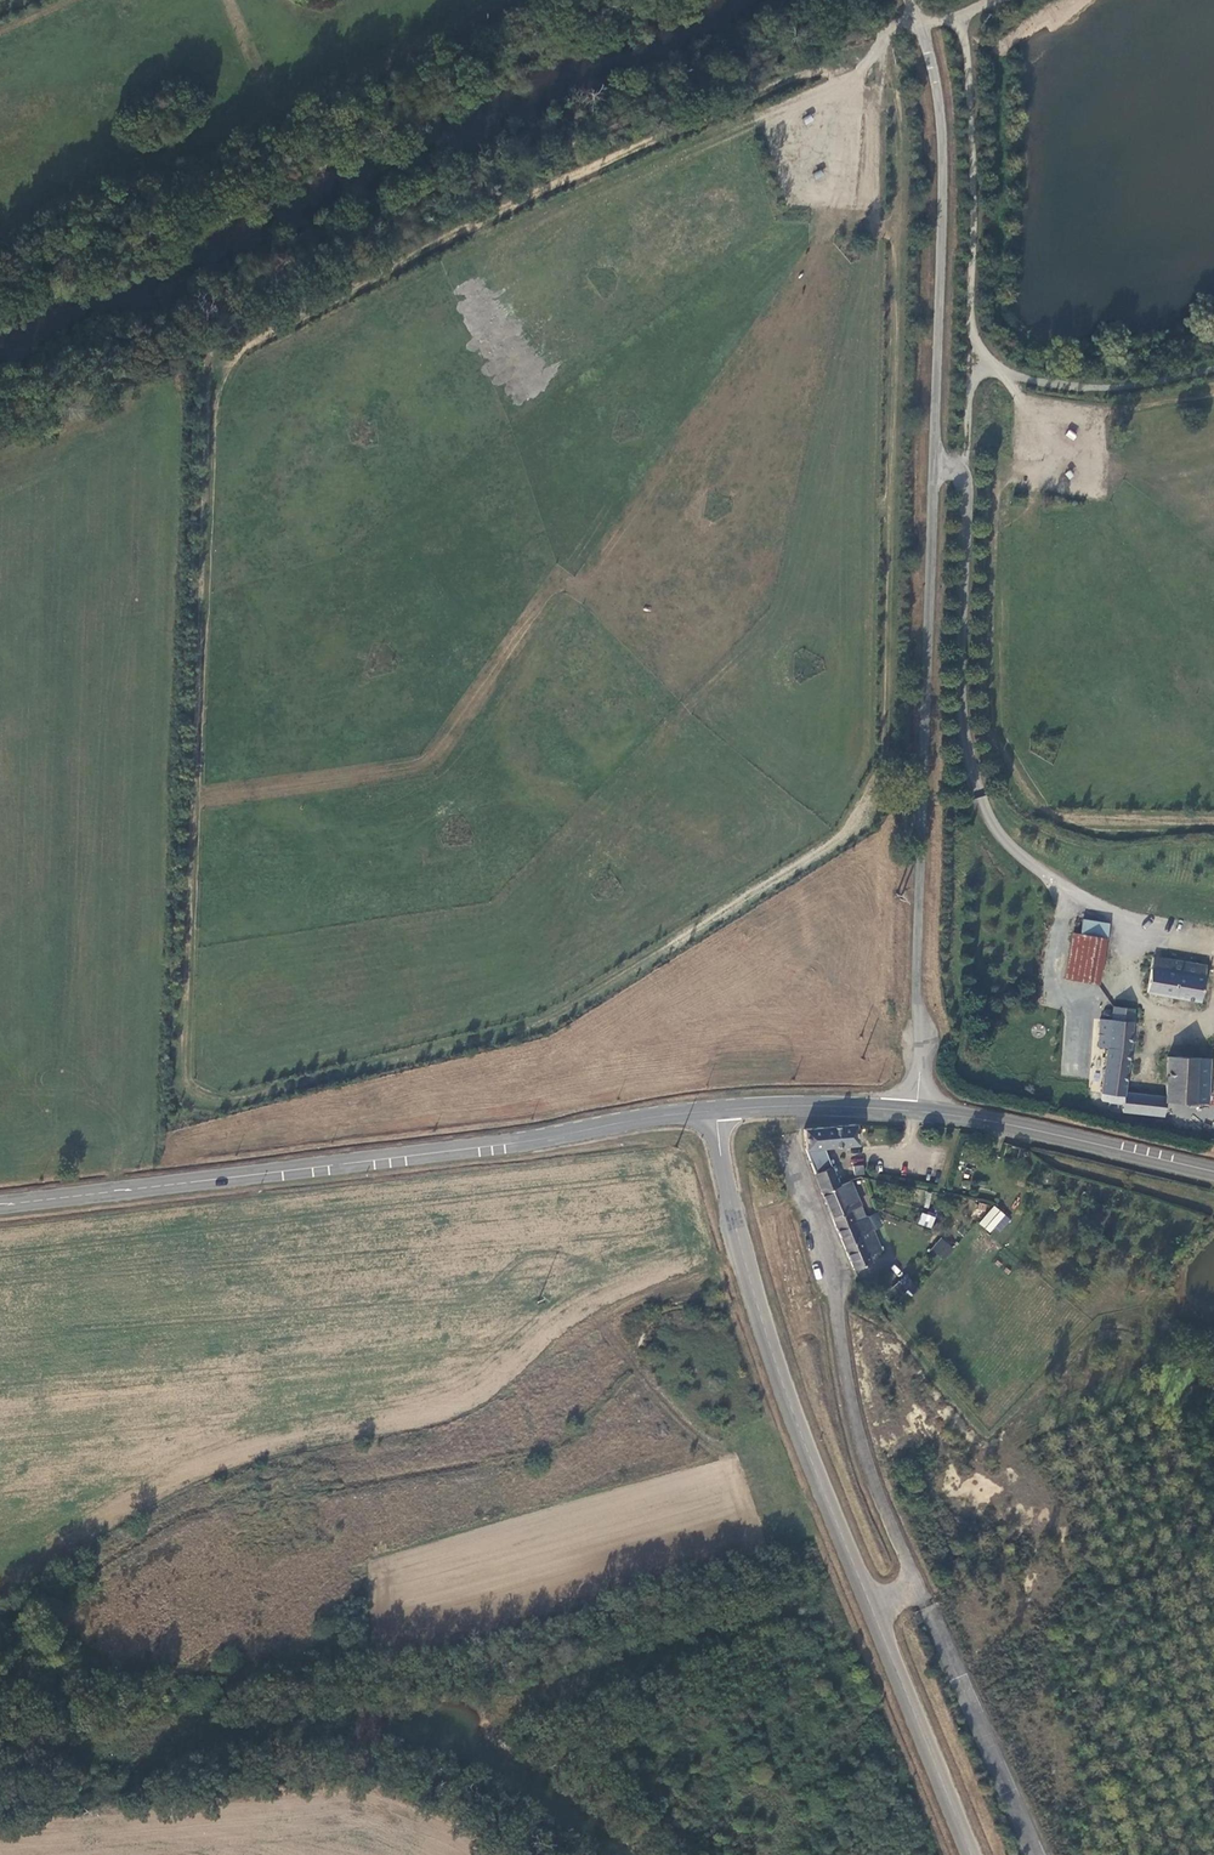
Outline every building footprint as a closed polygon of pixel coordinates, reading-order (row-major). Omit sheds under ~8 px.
[(1094,984),(1104,927),(1080,922),(1078,934),(1071,933),(1064,977),(1094,984)] [(1204,967),(1163,961),(1161,973),(1148,971),(1144,993),(1198,1002),(1204,967)] [(1104,1021),(1098,1020),(1094,1046),(1104,1047),(1098,1093),(1107,1094),(1106,1101),(1119,1103),(1122,1080),(1131,1008),(1112,1006),(1112,1009),(1107,1008),(1104,1011),(1103,1013),(1103,1016),(1104,1021)] [(1161,1100),(1205,1106),(1208,1061),(1166,1056),(1163,1085),(1161,1100)] [(1159,1115),(1161,1100),(1163,1085),(1122,1080),(1119,1103),(1118,1109),(1159,1115)] [(822,1147),(856,1144),(854,1123),(802,1127),(805,1149),(807,1148),(809,1154),(807,1155),(812,1168),(820,1191),(837,1183),(822,1147)] [(852,1166),(865,1163),(863,1153),(850,1156),(852,1166)] [(853,1166),(854,1176),(865,1175),(864,1165),(853,1166)] [(857,1202),(848,1179),(837,1183),(820,1191),(831,1216),(849,1209),(854,1220),(861,1217),(855,1203),(857,1202)] [(975,1226),(987,1236),(1002,1218),(991,1207),(975,1226)] [(849,1209),(831,1216),(852,1268),(870,1260),(868,1254),(880,1249),(866,1215),(861,1217),(854,1220),(849,1209)] [(935,1216),(921,1211),(918,1221),(931,1226),(935,1216)] [(941,1237),(930,1249),(943,1261),(954,1249),(941,1237)] [(891,1305),(898,1299),(906,1292),(895,1281),(893,1278),(878,1292),(891,1305)]
